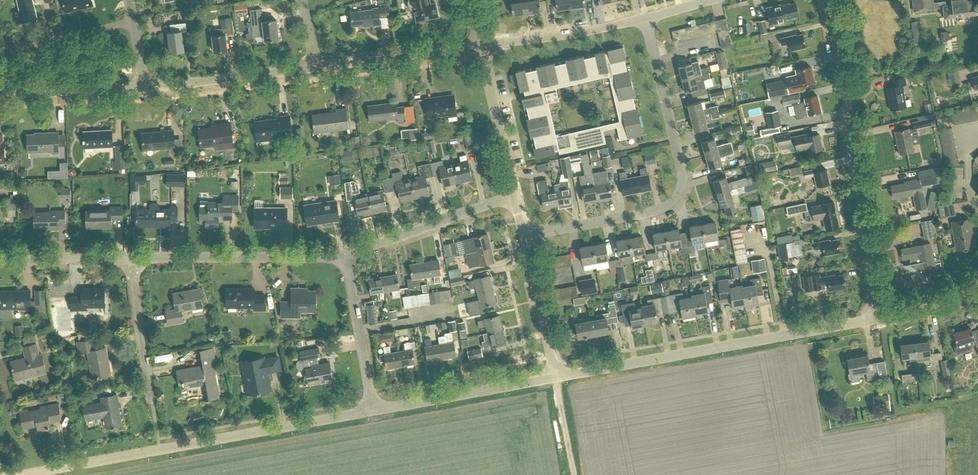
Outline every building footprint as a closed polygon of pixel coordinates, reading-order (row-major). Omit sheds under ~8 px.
[(19,10),(14,11),(17,24),(38,19),(33,0),(17,0),(19,10)] [(66,12),(94,6),(92,0),(63,0),(66,12)] [(410,8),(412,10),(414,9),(416,21),(438,17),(435,3),(430,4),(429,0),(408,0),(408,2),(409,7),(410,8)] [(516,2),(511,3),(512,15),(526,13),(524,0),(516,0),(516,2)] [(533,0),(524,0),(526,13),(541,11),(539,0),(534,0),(533,0)] [(557,10),(571,8),(569,0),(555,0),(557,10)] [(944,18),(976,14),(977,12),(977,5),(972,4),(972,0),(952,0),(952,4),(946,5),(945,1),(933,3),(933,0),(912,0),(914,11),(934,9),(934,8),(943,7),(944,18)] [(784,19),(798,16),(795,2),(789,4),(789,2),(773,5),(772,4),(766,6),(769,18),(775,17),(776,22),(784,20),(784,19)] [(237,4),(237,12),(247,12),(247,4),(237,4)] [(387,4),(379,5),(379,8),(372,8),(373,10),(350,12),(352,26),(363,25),(363,26),(381,24),(380,17),(389,16),(387,4)] [(252,27),(253,27),(253,33),(252,33),(253,37),(264,36),(265,41),(279,39),(276,20),(264,21),(263,15),(262,15),(261,9),(250,10),(251,17),(252,27)] [(222,19),(223,28),(214,29),(215,35),(212,36),(214,52),(227,50),(225,34),(234,33),(233,18),(222,19)] [(758,20),(760,32),(767,31),(764,18),(758,20)] [(715,21),(717,32),(723,30),(721,19),(715,21)] [(706,34),(712,33),(710,22),(704,23),(706,34)] [(171,32),(168,33),(170,53),(184,51),(182,32),(187,31),(186,23),(170,24),(171,32)] [(696,37),(701,36),(698,25),(693,26),(696,37)] [(679,41),(685,39),(682,28),(677,30),(679,41)] [(717,32),(719,37),(730,35),(728,29),(723,30),(717,32)] [(674,42),(679,41),(677,30),(671,31),(674,42)] [(940,32),(941,42),(947,41),(949,39),(948,33),(945,32),(940,32)] [(780,38),(782,45),(789,43),(791,50),(806,47),(803,34),(797,35),(797,34),(780,38)] [(720,42),(721,48),(732,45),(731,40),(720,42)] [(559,154),(605,143),(603,130),(617,127),(620,140),(643,134),(637,108),(635,109),(633,97),(635,97),(629,71),(627,71),(624,60),(626,60),(623,46),(621,47),(620,44),(614,46),(614,48),(607,50),(608,53),(604,53),(604,50),(515,71),(516,74),(510,75),(512,85),(518,84),(520,91),(524,90),(525,97),(521,98),(535,157),(555,153),(555,150),(558,149),(559,154)] [(727,67),(723,51),(715,53),(719,69),(727,67)] [(678,66),(681,79),(708,72),(707,67),(700,68),(700,67),(699,67),(699,68),(693,69),(691,63),(678,66)] [(796,70),(797,75),(787,77),(790,92),(803,89),(802,85),(814,82),(810,66),(796,70)] [(959,84),(958,70),(943,72),(944,82),(948,82),(949,86),(959,84)] [(692,90),(693,96),(707,93),(705,87),(704,87),(703,80),(710,78),(708,72),(681,79),(684,92),(692,90)] [(906,84),(905,77),(893,79),(894,86),(887,87),(891,109),(906,106),(903,85),(906,84)] [(786,82),(775,84),(777,96),(788,94),(789,94),(786,82)] [(724,90),(710,93),(711,99),(725,96),(724,90)] [(800,102),(798,93),(782,96),(783,105),(800,102)] [(426,98),(429,116),(448,114),(449,116),(457,114),(454,94),(426,98)] [(813,114),(821,112),(817,95),(805,98),(805,101),(793,104),(796,119),(813,115),(813,114)] [(688,105),(691,118),(718,111),(717,107),(703,110),(701,101),(688,105)] [(397,107),(396,102),(368,106),(370,121),(397,118),(398,122),(405,121),(404,107),(397,107)] [(954,125),(977,120),(977,117),(976,108),(951,113),(954,125)] [(349,128),(346,109),(335,110),(335,112),(312,115),(314,132),(349,128)] [(777,110),(766,112),(769,128),(780,126),(777,110)] [(691,118),(694,131),(707,128),(704,116),(710,114),(712,120),(720,118),(718,111),(691,118)] [(254,122),(256,141),(270,139),(270,138),(292,135),(290,115),(279,117),(279,119),(254,122)] [(914,128),(931,125),(930,118),(913,122),(914,128)] [(198,129),(200,147),(233,143),(230,123),(220,124),(221,126),(198,129)] [(752,125),(745,126),(747,135),(754,134),(752,125)] [(401,136),(408,135),(408,138),(419,137),(417,126),(400,129),(401,136)] [(729,129),(731,134),(741,132),(739,126),(729,129)] [(911,128),(896,131),(901,154),(916,150),(911,128)] [(959,164),(951,128),(938,130),(946,167),(959,164)] [(97,133),(83,133),(84,148),(113,146),(112,130),(97,131),(97,133)] [(142,133),(143,149),(174,147),(173,130),(162,131),(162,132),(142,133)] [(27,134),(28,152),(52,151),(52,154),(59,154),(58,132),(40,133),(40,134),(27,134)] [(776,136),(778,147),(791,144),(788,133),(776,136)] [(819,134),(809,136),(808,133),(794,136),(796,150),(808,148),(809,152),(822,149),(819,134)] [(361,146),(360,136),(353,136),(354,147),(361,146)] [(466,138),(468,151),(475,150),(472,136),(466,138)] [(701,142),(705,155),(732,147),(731,142),(717,147),(714,138),(701,142)] [(417,152),(424,154),(426,147),(420,144),(417,152)] [(117,160),(112,160),(113,168),(125,168),(123,145),(116,145),(117,160)] [(705,155),(709,168),(722,164),(720,158),(740,152),(738,148),(733,149),(732,147),(705,155)] [(590,152),(591,159),(600,157),(598,150),(590,152)] [(598,200),(593,173),(592,173),(590,164),(588,153),(579,155),(583,175),(579,175),(581,187),(583,202),(598,200)] [(432,164),(430,165),(433,178),(439,176),(442,188),(458,185),(453,165),(443,167),(442,162),(436,163),(434,156),(430,157),(432,164)] [(603,157),(605,168),(612,167),(610,156),(603,157)] [(460,163),(453,165),(458,185),(471,181),(466,157),(459,158),(460,163)] [(560,159),(563,179),(572,177),(569,157),(560,159)] [(629,169),(627,157),(621,158),(623,170),(629,169)] [(777,170),(775,161),(759,165),(762,174),(777,170)] [(549,169),(548,162),(536,164),(538,171),(549,169)] [(419,177),(411,180),(415,200),(429,197),(425,180),(433,178),(430,165),(417,168),(419,177)] [(790,168),(792,174),(802,172),(801,166),(790,168)] [(899,184),(893,185),(895,198),(901,197),(902,201),(910,200),(909,195),(915,194),(918,209),(928,207),(925,192),(924,192),(922,185),(943,181),(941,167),(920,171),(921,178),(909,181),(909,182),(899,184)] [(634,177),(637,192),(651,189),(648,174),(647,175),(646,168),(640,169),(641,176),(634,177)] [(805,177),(814,175),(817,187),(829,184),(826,169),(815,171),(815,169),(804,171),(805,177)] [(593,173),(598,200),(612,197),(609,182),(606,170),(593,173)] [(620,180),(623,195),(637,192),(634,177),(627,178),(626,172),(619,173),(620,180)] [(167,186),(185,186),(186,173),(167,173),(167,186)] [(280,184),(290,184),(290,177),(288,177),(288,173),(281,173),(281,177),(280,177),(280,184)] [(392,179),(388,180),(391,193),(397,191),(400,204),(415,200),(411,180),(400,182),(399,180),(401,179),(400,173),(391,175),(392,179)] [(339,174),(331,175),(333,185),(340,184),(339,174)] [(713,180),(717,193),(744,185),(751,183),(749,178),(728,184),(726,176),(713,180)] [(541,194),(544,208),(558,205),(555,190),(548,192),(546,179),(537,181),(539,194),(541,194)] [(561,183),(554,185),(555,190),(558,205),(563,204),(563,206),(564,207),(571,206),(572,205),(571,203),(572,202),(569,188),(567,181),(561,182),(561,183)] [(358,215),(372,212),(368,194),(359,196),(359,194),(361,194),(359,185),(354,182),(351,183),(346,184),(348,202),(354,201),(354,200),(355,200),(358,215)] [(744,185),(717,193),(721,207),(724,206),(727,217),(737,214),(734,203),(731,195),(746,191),(744,185)] [(59,188),(59,196),(69,196),(69,188),(59,188)] [(281,188),(281,200),(294,200),(294,188),(281,188)] [(368,194),(372,212),(386,209),(382,191),(368,194)] [(928,203),(935,205),(938,193),(931,191),(928,203)] [(238,210),(238,195),(224,195),(224,201),(208,201),(208,205),(200,205),(200,219),(206,219),(206,227),(218,227),(218,218),(213,218),(213,214),(224,214),(224,219),(232,219),(232,210),(238,210)] [(336,201),(303,207),(307,225),(339,219),(336,201)] [(824,220),(826,230),(839,227),(834,202),(811,207),(814,222),(824,220)] [(956,215),(954,202),(938,205),(940,217),(956,215)] [(786,208),(788,216),(808,211),(806,204),(786,208)] [(111,206),(111,209),(86,210),(87,228),(100,227),(100,225),(111,225),(111,219),(122,218),(122,206),(111,206)] [(136,228),(145,228),(145,227),(170,227),(170,221),(177,221),(177,206),(170,206),(170,209),(136,209),(136,219),(135,219),(135,221),(136,221),(136,228)] [(254,227),(287,227),(287,209),(254,208),(254,227)] [(52,227),(52,229),(59,229),(59,225),(65,224),(65,210),(50,211),(50,212),(34,213),(35,228),(52,227)] [(952,221),(957,249),(963,248),(963,249),(965,251),(967,250),(968,249),(968,247),(974,246),(969,218),(952,221)] [(937,236),(934,219),(922,221),(925,239),(937,236)] [(702,224),(705,240),(718,238),(715,222),(702,224)] [(480,232),(479,223),(471,224),(471,233),(480,232)] [(689,227),(692,243),(705,240),(702,224),(689,227)] [(665,231),(669,247),(681,245),(678,229),(665,231)] [(653,234),(656,250),(669,247),(665,231),(653,234)] [(462,240),(465,254),(490,248),(487,234),(472,237),(462,240)] [(629,238),(632,254),(645,252),(642,236),(629,238)] [(616,241),(619,257),(632,254),(629,238),(616,241)] [(732,240),(733,246),(744,244),(743,238),(732,240)] [(830,241),(830,239),(813,242),(815,250),(822,248),(824,255),(839,252),(836,239),(830,241)] [(445,244),(447,256),(454,254),(453,251),(454,250),(453,242),(445,244)] [(792,243),(777,246),(780,263),(791,261),(791,257),(801,255),(799,242),(792,243)] [(904,258),(911,257),(913,263),(912,263),(913,270),(915,272),(922,276),(929,275),(938,273),(935,259),(937,259),(938,259),(937,256),(935,257),(932,242),(918,245),(918,246),(903,248),(904,258)] [(592,245),(595,261),(608,259),(605,243),(592,245)] [(580,248),(583,264),(595,261),(592,245),(580,248)] [(465,254),(469,267),(479,265),(494,262),(490,248),(465,254)] [(764,258),(757,259),(760,272),(766,270),(764,258)] [(438,260),(424,262),(426,277),(434,276),(435,283),(441,282),(439,275),(440,275),(438,260)] [(407,279),(408,288),(411,288),(411,286),(420,285),(419,278),(426,277),(424,262),(410,264),(412,278),(407,279)] [(651,268),(644,270),(646,282),(653,281),(651,268)] [(383,276),(385,291),(392,290),(393,297),(399,296),(398,289),(399,289),(397,274),(383,276)] [(836,292),(838,293),(841,293),(843,291),(842,288),(844,288),(842,275),(835,276),(835,275),(819,277),(819,274),(803,277),(805,291),(821,288),(821,285),(828,283),(829,290),(835,289),(836,292)] [(450,278),(452,285),(465,281),(463,275),(450,278)] [(476,286),(478,293),(492,289),(489,275),(474,279),(467,281),(469,288),(476,286)] [(371,293),(373,300),(378,299),(377,292),(385,291),(383,276),(368,279),(371,293)] [(741,285),(745,304),(745,306),(758,304),(756,291),(762,290),(760,276),(749,278),(750,285),(742,287),(742,285),(741,285)] [(801,286),(800,276),(793,277),(794,287),(801,286)] [(731,300),(732,307),(745,304),(741,285),(733,287),(733,284),(732,278),(717,281),(721,302),(731,300)] [(595,280),(580,282),(583,294),(597,291),(595,280)] [(691,295),(695,316),(695,314),(707,312),(705,299),(711,298),(709,285),(698,287),(699,293),(691,295)] [(34,289),(35,304),(43,303),(43,288),(34,289)] [(104,288),(81,288),(81,296),(71,297),(71,310),(87,310),(86,307),(105,306),(104,288)] [(176,310),(166,311),(168,324),(183,322),(182,311),(203,307),(200,288),(173,293),(176,310)] [(254,295),(254,288),(226,288),(226,307),(254,307),(254,310),(265,310),(265,295),(254,295)] [(315,298),(315,291),(309,291),(309,288),(291,288),(291,302),(280,302),(280,317),(300,317),(300,309),(306,309),(306,308),(316,308),(316,297),(315,298)] [(562,299),(560,288),(554,289),(556,300),(562,299)] [(465,302),(469,316),(482,312),(481,307),(496,303),(492,289),(478,293),(479,299),(465,302)] [(0,319),(11,318),(11,308),(24,308),(24,309),(31,309),(30,290),(0,291),(0,316),(0,319)] [(682,292),(665,296),(668,312),(680,309),(682,318),(695,316),(691,295),(691,297),(683,298),(682,292)] [(573,299),(574,305),(587,303),(585,296),(573,299)] [(647,305),(641,306),(641,308),(645,325),(645,323),(657,321),(656,316),(668,314),(668,312),(665,296),(647,300),(647,305)] [(634,302),(621,304),(624,322),(631,321),(632,328),(645,325),(641,308),(635,309),(634,302)] [(614,303),(608,304),(610,312),(610,317),(611,322),(618,321),(614,303)] [(375,305),(368,306),(369,314),(376,313),(375,305)] [(388,310),(389,319),(396,318),(395,309),(388,310)] [(597,319),(590,320),(593,335),(608,332),(606,323),(611,322),(610,317),(610,312),(600,314),(596,315),(597,319)] [(487,332),(502,329),(499,315),(484,318),(484,319),(477,321),(479,327),(486,326),(487,332)] [(580,322),(575,323),(578,338),(593,335),(590,320),(584,321),(583,317),(579,318),(580,322)] [(455,320),(448,321),(450,331),(457,330),(455,320)] [(425,323),(426,331),(434,330),(433,322),(425,323)] [(398,327),(399,334),(406,333),(405,326),(398,327)] [(977,352),(977,329),(971,331),(970,328),(953,333),(956,343),(953,344),(956,352),(970,348),(973,341),(975,342),(977,352)] [(491,346),(491,347),(505,343),(502,329),(487,332),(483,333),(485,341),(482,341),(484,348),(491,346)] [(23,338),(24,344),(37,341),(36,335),(23,338)] [(439,344),(442,359),(456,356),(453,341),(452,341),(451,335),(445,336),(446,337),(439,338),(440,344),(439,344)] [(425,346),(427,361),(442,359),(439,344),(432,345),(430,338),(424,339),(426,346),(425,346)] [(111,374),(106,347),(95,349),(93,339),(77,342),(79,353),(88,351),(93,378),(111,374)] [(941,358),(941,353),(930,354),(929,341),(900,345),(902,358),(910,357),(911,370),(918,369),(917,361),(934,359),(941,358)] [(398,351),(400,366),(415,364),(412,349),(411,349),(410,342),(404,343),(405,350),(398,351)] [(11,362),(16,380),(47,372),(42,354),(39,355),(36,344),(23,347),(26,358),(11,362)] [(384,354),(386,369),(400,366),(398,351),(390,353),(389,346),(383,347),(384,354)] [(306,368),(308,384),(333,379),(330,361),(318,363),(317,356),(320,356),(319,347),(300,351),(301,359),(299,359),(296,363),(297,367),(300,369),(306,368)] [(481,348),(466,352),(468,361),(483,357),(481,348)] [(277,354),(242,360),(249,395),(270,391),(267,371),(280,369),(277,354)] [(202,365),(176,370),(178,383),(197,380),(198,384),(206,383),(209,400),(219,398),(214,368),(216,367),(214,355),(201,358),(202,365)] [(850,382),(852,384),(860,382),(862,380),(860,374),(867,373),(869,382),(879,380),(877,367),(870,368),(868,357),(848,360),(851,374),(849,376),(850,382)] [(941,360),(944,375),(950,373),(947,359),(941,360)] [(902,375),(902,381),(920,379),(919,372),(902,375)] [(119,407),(116,394),(101,396),(103,403),(83,406),(85,419),(105,416),(107,429),(121,426),(118,407),(119,407)] [(890,404),(888,394),(873,396),(875,406),(890,404)] [(40,409),(20,413),(23,427),(37,425),(38,430),(51,427),(50,420),(61,418),(59,404),(39,407),(40,409)]
